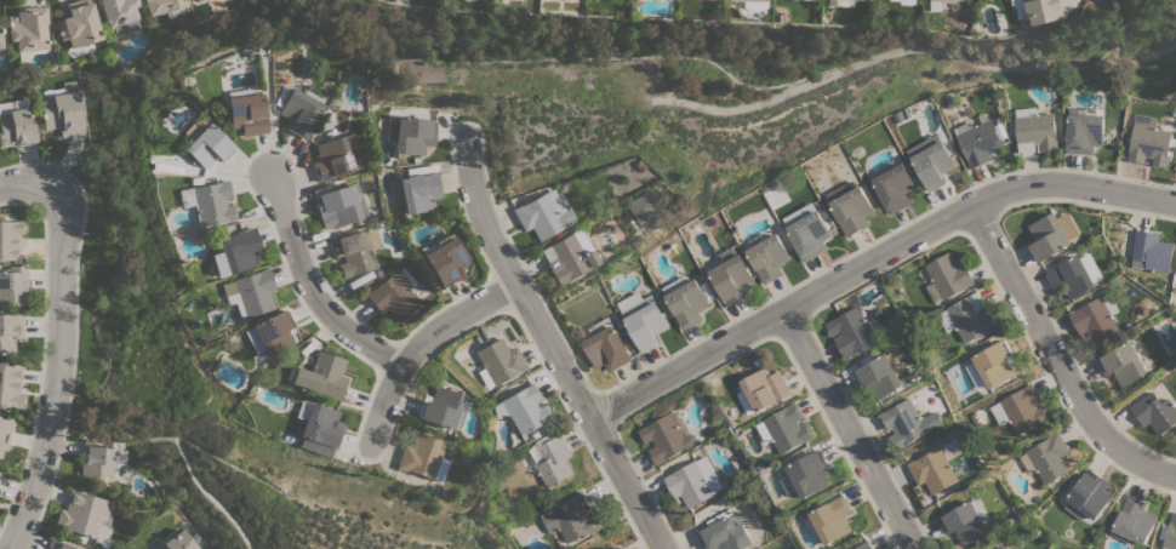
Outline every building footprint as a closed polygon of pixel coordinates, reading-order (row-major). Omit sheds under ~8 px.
[(64,4),(76,0),(90,0),(101,38),(89,42),(90,42),(91,44),(93,46),(93,47),(92,50),(91,51),(89,52),(85,52),(84,53),(81,53),(79,53),(78,56),(75,57),(73,57),(70,57),(67,53),(65,52),(65,51),(67,47),(69,46),(67,39),(59,40),(55,22),(61,19),(59,18),(68,16),(64,4)] [(96,5),(95,0),(136,0),(138,6),(133,7),(137,18),(136,18),(138,29),(115,36),(113,25),(107,28),(104,18),(103,11),(102,11),(99,4),(96,5)] [(147,16),(143,0),(184,0),(185,5),(184,5),(187,11),(175,13),(173,17),(167,18),(166,17),(165,12),(159,15),(158,12),(147,16)] [(926,1),(926,0),(954,0),(954,2),(940,2),(940,8),(927,8),(927,1),(926,1)] [(1021,1),(1021,0),(1056,0),(1060,17),(1026,25),(1024,17),(1022,17),(1018,1),(1021,1)] [(6,16),(15,15),(15,10),(21,10),(21,7),(38,6),(45,6),(47,24),(44,24),(46,48),(32,50),(32,53),(27,62),(18,59),(18,51),(15,52),(13,40),(8,40),(6,16)] [(45,138),(40,108),(44,107),(41,97),(42,96),(42,92),(42,91),(42,90),(50,88),(51,90),(62,88),(62,87),(62,85),(62,82),(63,81),(74,80),(75,81),(85,132),(45,138)] [(281,126),(286,118),(278,114),(279,111),(291,87),(324,104),(304,139),(281,126)] [(268,131),(267,132),(241,136),(240,127),(230,128),(226,97),(228,97),(227,92),(250,88),(250,95),(262,93),(268,131)] [(2,148),(0,148),(0,103),(12,101),(24,98),(27,119),(32,118),(32,122),(34,122),(38,142),(8,147),(7,141),(1,141),(2,148)] [(1015,116),(1016,116),(1015,109),(1037,107),(1038,114),(1054,113),(1058,150),(1041,151),(1040,143),(1034,144),(1035,151),(1020,153),(1015,116)] [(1066,153),(1069,114),(1069,108),(1086,109),(1086,114),(1106,115),(1103,145),(1094,145),(1094,155),(1066,153)] [(967,164),(970,162),(957,135),(959,133),(955,128),(971,120),(975,126),(982,122),(978,116),(986,113),(988,120),(992,119),(1004,145),(989,153),(993,159),(971,170),(967,164)] [(1136,113),(1158,118),(1157,127),(1172,131),(1171,138),(1175,138),(1174,147),(1170,145),(1168,158),(1169,158),(1168,168),(1152,165),(1153,158),(1147,156),(1144,164),(1128,161),(1136,113)] [(234,147),(233,148),(234,149),(218,165),(212,159),(202,168),(193,159),(189,164),(182,156),(187,153),(183,149),(192,139),(183,132),(199,115),(207,124),(209,122),(234,147)] [(430,119),(430,120),(435,121),(433,147),(424,147),(424,154),(404,153),(403,159),(395,158),(396,153),(394,153),(394,141),(386,139),(387,119),(396,119),(396,116),(430,119)] [(365,166),(352,171),(316,183),(310,164),(318,161),(315,154),(316,153),(314,147),(316,143),(342,135),(343,136),(353,132),(365,166)] [(907,151),(938,133),(957,165),(941,175),(946,182),(930,191),(910,158),(907,151)] [(902,162),(917,188),(908,193),(913,201),(890,215),(873,185),(874,185),(872,179),(902,162)] [(403,202),(394,205),(390,183),(398,181),(398,179),(405,177),(405,176),(435,170),(441,196),(433,199),(434,208),(405,215),(403,202)] [(199,225),(192,187),(228,179),(232,198),(224,199),(226,206),(233,204),(236,218),(199,225)] [(367,215),(332,228),(329,218),(320,221),(309,190),(330,183),(332,190),(349,183),(349,184),(352,183),(353,185),(356,184),(367,215)] [(829,202),(861,185),(875,211),(867,216),(870,224),(847,238),(829,202)] [(179,207),(193,205),(190,188),(177,190),(179,207)] [(565,210),(567,208),(575,221),(570,223),(571,224),(566,227),(565,225),(538,241),(531,227),(524,231),(512,208),(520,204),(520,205),(544,191),(546,193),(553,188),(565,210)] [(623,204),(647,189),(660,210),(651,215),(655,221),(647,224),(644,219),(635,224),(623,204)] [(833,235),(823,241),(828,248),(805,262),(801,257),(804,256),(783,221),(805,208),(809,215),(818,210),(833,235)] [(1080,234),(1071,240),(1072,244),(1039,262),(1029,245),(1037,241),(1028,225),(1055,211),(1057,217),(1068,212),(1080,234)] [(18,259),(0,259),(0,220),(22,221),(22,234),(18,234),(18,259)] [(262,252),(253,255),(256,264),(229,273),(229,274),(217,278),(211,256),(221,251),(217,240),(223,238),(223,236),(253,227),(262,252)] [(364,229),(365,231),(373,228),(379,247),(371,250),(376,267),(350,275),(352,276),(341,279),(336,264),(343,262),(341,256),(333,258),(329,240),(364,229)] [(580,228),(592,250),(596,251),(599,257),(598,262),(566,280),(566,281),(558,286),(549,270),(555,267),(553,262),(548,264),(540,250),(580,228)] [(1170,273),(1132,267),(1134,258),(1132,258),(1136,236),(1135,236),(1136,229),(1160,233),(1159,240),(1175,244),(1170,273)] [(792,258),(784,263),(784,264),(778,268),(782,275),(765,285),(757,269),(758,269),(747,251),(777,233),(792,258)] [(469,263),(455,270),(457,274),(455,275),(457,278),(455,279),(456,281),(445,287),(444,286),(443,286),(441,284),(440,285),(419,247),(429,246),(450,234),(452,238),(453,236),(469,263)] [(754,280),(746,285),(750,292),(727,305),(724,301),(725,299),(709,271),(724,262),(719,253),(732,246),(737,255),(740,253),(754,280)] [(950,251),(959,264),(964,262),(976,284),(971,286),(971,285),(944,301),(942,298),(935,302),(926,286),(934,282),(925,265),(950,251)] [(1079,255),(1081,257),(1087,253),(1102,279),(1095,282),(1097,286),(1071,301),(1066,292),(1058,297),(1045,273),(1079,255)] [(6,302),(0,302),(0,270),(6,270),(6,265),(27,265),(27,305),(6,305),(6,302)] [(233,280),(232,279),(263,269),(262,268),(268,267),(275,291),(269,292),(274,309),(245,318),(236,291),(224,296),(221,284),(233,280)] [(412,282),(407,287),(418,301),(395,321),(384,308),(379,313),(364,294),(369,290),(370,291),(393,271),(394,273),(400,268),(412,282)] [(702,287),(704,286),(708,293),(706,294),(712,304),(703,309),(703,310),(697,314),(701,320),(684,330),(675,314),(677,313),(663,288),(684,275),(689,282),(696,279),(702,287)] [(670,326),(655,334),(660,343),(644,353),(640,347),(641,345),(621,311),(622,311),(618,303),(639,291),(643,298),(652,293),(670,326)] [(957,327),(948,332),(937,314),(977,291),(986,305),(980,308),(983,314),(989,309),(997,321),(995,322),(997,326),(989,331),(988,328),(965,342),(957,327)] [(1109,292),(1119,311),(1112,315),(1120,331),(1095,345),(1087,331),(1080,334),(1068,313),(1073,309),(1074,310),(1101,296),(1102,297),(1109,292)] [(878,341),(851,355),(852,356),(846,360),(834,338),(840,334),(839,332),(832,337),(826,324),(858,305),(878,341)] [(267,359),(263,350),(255,354),(244,331),(252,327),(250,325),(282,309),(282,310),(285,309),(292,325),(291,326),(286,328),(295,345),(267,359)] [(13,353),(0,353),(0,314),(22,314),(22,338),(13,338),(13,353)] [(596,368),(582,342),(590,337),(586,328),(609,316),(616,330),(617,328),(632,355),(629,355),(632,360),(610,372),(605,364),(596,368)] [(527,367),(521,371),(520,370),(493,385),(492,385),(486,389),(476,371),(483,368),(474,351),(501,337),(508,350),(515,347),(527,367)] [(972,358),(1003,339),(1004,341),(1005,341),(1017,361),(1011,365),(1016,374),(989,389),(972,358)] [(1148,372),(1123,387),(1114,371),(1106,376),(1097,359),(1131,341),(1148,372)] [(346,359),(339,374),(347,377),(339,400),(331,398),(332,396),(287,382),(293,365),(310,371),(316,349),(346,359)] [(887,353),(887,355),(895,350),(906,371),(898,374),(904,385),(879,400),(870,385),(867,388),(866,385),(863,387),(855,373),(857,372),(856,370),(887,353)] [(10,405),(0,404),(0,364),(21,366),(18,391),(24,393),(22,408),(10,407),(10,405)] [(793,393),(759,412),(758,411),(755,413),(754,411),(749,414),(738,394),(746,389),(741,381),(767,366),(772,373),(780,370),(793,393)] [(499,400),(525,387),(524,385),(532,382),(541,398),(535,401),(537,407),(544,404),(552,417),(543,422),(542,422),(519,434),(508,414),(493,413),(492,406),(501,401),(499,400)] [(1010,419),(1000,425),(989,407),(1033,383),(1041,399),(1034,402),(1038,408),(1044,405),(1051,417),(1018,435),(1010,419)] [(463,394),(462,395),(468,398),(457,430),(451,428),(451,429),(417,418),(418,417),(416,416),(421,401),(423,401),(424,400),(429,401),(434,385),(463,394)] [(1169,398),(1175,406),(1175,423),(1160,435),(1151,422),(1144,427),(1130,407),(1135,404),(1136,404),(1153,390),(1163,402),(1169,398)] [(298,446),(301,438),(293,434),(297,424),(296,423),(298,418),(295,417),(301,398),(338,411),(336,421),(344,423),(337,447),(332,446),(332,447),(331,447),(329,456),(298,446)] [(923,419),(938,411),(946,423),(907,445),(907,446),(897,451),(890,438),(896,433),(894,428),(887,431),(878,414),(886,410),(886,411),(910,398),(923,419)] [(788,406),(788,405),(797,400),(806,417),(799,421),(803,427),(809,423),(817,436),(807,442),(806,441),(783,454),(771,434),(766,438),(759,424),(765,421),(765,419),(788,406)] [(689,448),(689,447),(667,459),(667,461),(658,465),(649,450),(656,446),(652,440),(646,444),(638,430),(653,422),(649,414),(655,411),(657,414),(668,408),(670,412),(672,413),(678,410),(691,433),(695,434),(698,439),(697,444),(689,448)] [(1,450),(0,458),(0,418),(11,421),(5,450),(1,450)] [(573,454),(566,458),(575,473),(548,487),(526,450),(533,441),(554,429),(558,436),(561,434),(573,454)] [(1046,485),(1027,451),(1050,436),(1058,430),(1071,452),(1064,456),(1072,469),(1046,485)] [(403,444),(411,446),(416,431),(444,441),(439,457),(447,459),(441,481),(406,469),(406,471),(395,468),(403,444)] [(82,439),(103,440),(103,446),(116,447),(115,465),(114,465),(113,477),(87,475),(87,479),(80,477),(82,439)] [(907,463),(914,459),(914,461),(941,446),(959,480),(934,494),(926,481),(919,485),(907,463)] [(834,470),(826,475),(830,485),(805,499),(799,488),(790,494),(782,479),(792,474),(788,467),(818,450),(818,451),(822,450),(834,470)] [(707,454),(725,487),(715,493),(717,494),(690,509),(683,494),(677,498),(664,477),(707,454)] [(1064,508),(1069,502),(1067,499),(1087,467),(1111,482),(1106,490),(1113,496),(1097,520),(1087,514),(1083,520),(1064,508)] [(110,501),(103,526),(102,526),(102,527),(99,527),(96,538),(53,526),(58,508),(64,509),(69,490),(110,501)] [(593,511),(588,514),(589,516),(595,513),(604,528),(593,533),(592,530),(586,533),(587,537),(580,541),(578,538),(569,543),(560,527),(550,532),(544,521),(553,516),(549,509),(577,493),(576,492),(581,490),(593,511)] [(855,511),(847,515),(851,521),(850,522),(855,530),(828,544),(810,513),(845,493),(855,511)] [(1114,536),(1115,531),(1113,531),(1129,494),(1147,503),(1143,509),(1151,513),(1151,514),(1158,517),(1147,544),(1137,541),(1135,544),(1114,536)] [(972,499),(972,501),(980,497),(995,526),(989,530),(989,531),(964,545),(955,530),(947,534),(938,519),(972,499)] [(1172,511),(1175,512),(1175,548),(1165,548),(1164,547),(1166,539),(1160,538),(1164,524),(1170,525),(1172,517),(1171,516),(1172,511)] [(749,547),(745,548),(706,548),(698,534),(702,532),(701,531),(725,516),(726,519),(737,513),(754,542),(748,545),(749,547)] [(182,527),(199,548),(157,548),(162,544),(161,543),(172,533),(173,534),(182,527)] [(51,538),(80,548),(46,548),(51,538)] [(869,541),(874,548),(855,548),(869,541)]
